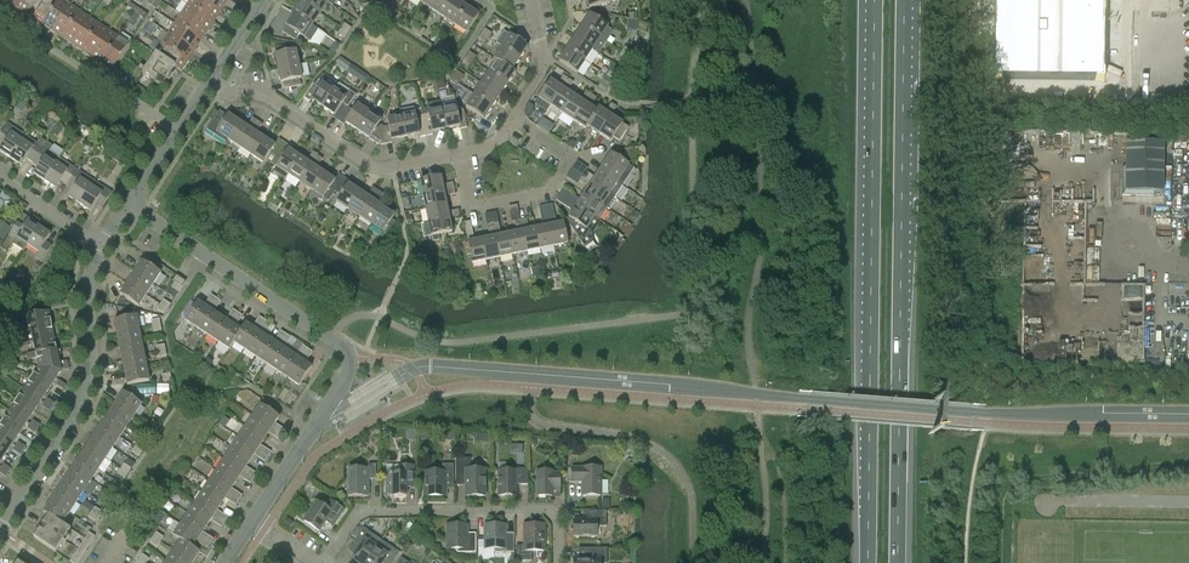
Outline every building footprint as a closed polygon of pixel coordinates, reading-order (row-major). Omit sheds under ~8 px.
[(16,8),(27,14),(36,0),(22,0),(16,8)] [(33,18),(43,25),(59,0),(45,0),(33,18)] [(61,0),(59,0),(43,25),(53,31),(70,6),(61,0)] [(156,9),(157,10),(162,2),(161,2),(159,0),(155,0),(151,6),(156,9)] [(213,22),(220,13),(201,0),(191,0),(188,5),(213,22)] [(220,13),(226,3),(222,0),(201,0),(220,13)] [(320,15),(328,3),(323,0),(304,0),(302,3),(320,15)] [(420,3),(432,10),(439,0),(422,0),(420,3)] [(432,10),(443,18),(455,0),(439,0),(432,10)] [(443,18),(455,26),(467,8),(455,0),(443,18)] [(610,0),(587,0),(589,9),(610,4),(610,0)] [(992,71),(992,80),(1001,80),(1001,79),(1095,80),(1095,81),(1103,81),(1103,73),(1104,0),(993,0),(992,71)] [(181,1),(175,11),(181,15),(207,32),(213,22),(188,5),(181,1)] [(138,8),(130,3),(127,8),(135,13),(138,8)] [(302,3),(294,14),(312,26),(320,15),(302,3)] [(79,12),(70,6),(53,31),(62,38),(79,12)] [(138,8),(135,13),(142,19),(146,13),(138,8)] [(479,16),(467,8),(455,26),(467,34),(479,16)] [(89,18),(79,12),(62,38),(72,44),(89,18)] [(398,12),(393,19),(398,22),(403,15),(398,12)] [(319,31),(312,26),(294,14),(287,26),(283,33),(295,41),(299,35),(304,38),(309,42),(308,43),(317,45),(320,47),(327,36),(319,31)] [(175,25),(201,42),(207,32),(181,15),(175,25)] [(590,15),(582,26),(600,38),(608,27),(590,15)] [(99,25),(89,18),(72,44),(82,51),(99,25)] [(639,23),(629,21),(627,31),(637,32),(639,23)] [(154,24),(150,22),(146,27),(150,30),(154,24)] [(341,29),(348,33),(352,28),(344,24),(341,29)] [(411,31),(416,34),(421,27),(416,24),(411,31)] [(109,31),(99,25),(82,51),(91,57),(109,31)] [(175,25),(168,34),(194,51),(201,42),(175,25)] [(582,26),(575,38),(593,50),(598,54),(606,42),(600,38),(582,26)] [(426,30),(421,27),(416,34),(421,38),(426,30)] [(345,38),(348,33),(341,29),(338,34),(345,38)] [(485,29),(481,34),(488,39),(492,33),(485,29)] [(118,38),(109,31),(91,57),(101,64),(118,38)] [(504,32),(496,44),(502,47),(520,59),(528,48),(509,35),(504,32)] [(122,33),(118,38),(101,64),(111,70),(132,39),(122,33)] [(162,44),(188,61),(194,51),(168,34),(162,44)] [(481,34),(478,39),(485,44),(488,39),(481,34)] [(575,38),(567,49),(585,62),(593,50),(575,38)] [(434,46),(439,50),(444,42),(439,39),(434,46)] [(449,46),(444,42),(439,50),(444,53),(449,46)] [(162,44),(155,54),(181,71),(188,61),(162,44)] [(276,55),(279,69),(299,65),(297,51),(294,51),(293,45),(277,48),(278,55),(276,55)] [(333,47),(329,53),(333,56),(334,54),(337,50),(333,47)] [(512,71),(520,59),(502,47),(494,59),(497,61),(512,71)] [(629,57),(631,52),(632,52),(625,47),(621,52),(629,57)] [(567,49),(559,62),(577,74),(577,73),(583,77),(591,65),(585,62),(567,49)] [(327,52),(324,57),(328,60),(332,56),(327,52)] [(469,52),(466,57),(473,62),(477,57),(469,52)] [(625,62),(629,57),(621,52),(618,57),(625,62)] [(140,65),(130,81),(135,84),(142,74),(162,87),(170,74),(173,76),(176,71),(180,74),(182,72),(181,71),(155,54),(146,69),(140,65)] [(466,57),(463,62),(470,67),(473,62),(466,57)] [(497,61),(489,72),(508,85),(515,73),(512,71),(497,61)] [(302,79),(299,65),(279,69),(282,83),(284,83),(285,89),(302,86),(300,79),(302,79)] [(609,70),(606,75),(613,80),(616,75),(609,70)] [(464,76),(463,75),(457,71),(453,76),(460,81),(464,76)] [(508,85),(489,72),(482,84),(500,96),(508,85)] [(323,107),(335,90),(338,84),(323,74),(314,84),(304,98),(310,102),(312,100),(323,107)] [(610,85),(613,80),(606,75),(603,80),(610,85)] [(460,81),(453,76),(450,81),(457,86),(460,81)] [(564,86),(568,79),(563,76),(559,82),(564,86)] [(436,79),(438,90),(446,89),(444,78),(436,79)] [(573,83),(568,79),(564,86),(569,89),(573,83)] [(539,99),(535,104),(546,112),(550,106),(551,106),(563,89),(550,81),(539,99)] [(333,118),(338,121),(348,107),(356,95),(339,84),(338,84),(335,90),(323,107),(335,115),(333,118)] [(492,108),(500,96),(482,84),(474,95),(474,96),(492,108)] [(574,96),(563,89),(551,106),(562,114),(574,96)] [(582,98),(587,101),(592,95),(586,91),(582,98)] [(469,92),(462,102),(468,105),(466,108),(484,120),(492,108),(474,96),(474,95),(469,92)] [(596,98),(592,95),(587,101),(592,104),(596,98)] [(574,122),(586,104),(574,96),(562,114),(574,122)] [(428,108),(421,110),(427,137),(433,135),(433,132),(446,129),(442,109),(441,102),(427,105),(428,108)] [(25,107),(24,107),(19,103),(13,113),(19,117),(25,107)] [(532,106),(528,103),(525,107),(524,112),(525,116),(528,119),(532,113),(532,106)] [(597,112),(586,104),(574,122),(586,130),(588,127),(588,126),(597,112)] [(612,113),(616,107),(611,104),(607,110),(612,113)] [(348,107),(338,121),(344,125),(346,123),(357,130),(369,113),(357,105),(353,111),(348,107)] [(442,109),(446,129),(460,127),(461,130),(468,128),(464,112),(458,113),(456,106),(442,109)] [(406,138),(419,135),(420,138),(427,137),(421,110),(414,111),(414,108),(400,111),(401,117),(406,138)] [(599,134),(610,116),(599,108),(597,112),(588,126),(588,127),(599,134)] [(357,130),(380,146),(383,128),(379,124),(381,121),(369,113),(357,130)] [(228,141),(240,124),(228,116),(227,118),(221,114),(216,122),(214,120),(206,132),(214,137),(216,134),(228,141)] [(611,116),(599,134),(611,142),(612,140),(614,138),(620,142),(629,128),(623,124),(611,116)] [(406,138),(401,117),(387,120),(389,127),(384,128),(383,128),(380,146),(393,143),(392,140),(406,138)] [(248,124),(254,128),(258,121),(252,118),(248,124)] [(263,125),(258,121),(254,128),(258,131),(263,125)] [(4,143),(0,149),(0,152),(10,158),(22,141),(25,136),(14,128),(8,124),(0,136),(0,141),(4,143)] [(252,131),(240,124),(228,141),(240,149),(252,131)] [(61,131),(57,128),(53,134),(57,137),(61,131)] [(252,156),(263,138),(252,131),(240,149),(252,156)] [(22,141),(10,158),(22,166),(27,158),(33,162),(34,160),(43,147),(46,142),(40,138),(37,143),(25,136),(22,141)] [(275,146),(263,138),(252,156),(263,164),(270,154),(275,158),(285,143),(279,140),(275,146)] [(573,140),(568,142),(566,145),(572,149),(576,143),(573,140)] [(34,174),(45,181),(60,159),(49,151),(52,146),(46,142),(34,160),(40,164),(34,174)] [(1125,142),(1125,192),(1128,192),(1127,196),(1153,197),(1154,193),(1163,193),(1163,142),(1125,142)] [(285,181),(289,175),(300,158),(289,150),(290,147),(285,143),(275,158),(281,161),(273,173),(285,181)] [(308,159),(314,163),(318,156),(312,152),(308,159)] [(599,171),(622,187),(634,169),(611,154),(599,171)] [(323,159),(318,156),(314,163),(318,166),(323,159)] [(129,161),(123,157),(119,163),(125,167),(129,161)] [(312,165),(300,158),(289,175),(300,183),(312,165)] [(63,179),(69,183),(77,170),(71,166),(60,159),(45,181),(56,189),(63,179)] [(566,179),(576,183),(583,166),(574,162),(566,179)] [(311,191),(323,173),(312,165),(300,183),(311,191)] [(68,197),(80,204),(95,182),(77,170),(69,183),(75,187),(68,197)] [(622,187),(599,171),(592,183),(615,198),(622,187)] [(583,177),(589,181),(593,176),(586,172),(583,177)] [(323,173),(312,191),(324,198),(329,202),(335,192),(345,178),(339,174),(335,181),(323,173)] [(444,191),(441,177),(420,181),(423,195),(444,191)] [(586,186),(589,181),(583,177),(579,182),(586,186)] [(349,210),(360,192),(349,184),(350,182),(345,178),(335,192),(340,196),(336,202),(349,210)] [(112,193),(95,182),(80,204),(91,212),(97,202),(103,206),(112,193)] [(592,183),(584,195),(607,209),(610,212),(618,200),(615,198),(592,183)] [(368,194),(374,197),(378,191),(372,187),(368,194)] [(559,195),(574,204),(577,199),(563,189),(559,195)] [(383,194),(378,191),(374,197),(378,200),(383,194)] [(447,205),(444,191),(423,195),(426,209),(447,205)] [(372,200),(360,192),(349,210),(360,218),(372,200)] [(570,210),(574,204),(559,195),(556,200),(570,210)] [(607,209),(584,195),(576,206),(594,218),(599,221),(607,209)] [(372,225),(384,207),(372,200),(360,218),(372,225)] [(447,205),(426,209),(429,222),(450,218),(452,217),(460,216),(459,210),(451,211),(449,212),(447,205)] [(546,206),(549,223),(556,221),(552,205),(546,206)] [(542,224),(549,223),(546,206),(539,207),(542,224)] [(592,228),(589,225),(594,218),(576,206),(568,218),(576,224),(573,229),(581,241),(586,238),(586,237),(592,228)] [(395,215),(384,207),(372,225),(388,236),(393,230),(388,227),(395,215)] [(637,219),(640,213),(635,210),(631,216),(637,219)] [(450,218),(429,222),(422,224),(424,237),(431,236),(433,242),(441,241),(439,235),(453,232),(450,218)] [(24,251),(28,245),(39,227),(28,220),(21,230),(15,226),(1,247),(8,251),(13,244),(24,251)] [(474,238),(471,221),(464,223),(467,239),(474,238)] [(549,226),(553,247),(568,244),(564,223),(549,226)] [(536,229),(541,250),(553,247),(549,226),(536,229)] [(51,235),(39,227),(28,245),(39,252),(36,257),(42,262),(50,249),(44,245),(51,235)] [(523,231),(527,252),(541,250),(536,229),(523,231)] [(509,234),(514,255),(527,252),(523,231),(509,234)] [(496,237),(500,258),(514,255),(509,234),(496,237)] [(482,240),(486,261),(500,258),(496,237),(482,240)] [(486,261),(482,240),(468,243),(473,264),(486,261)] [(142,261),(135,272),(153,285),(161,274),(142,261)] [(135,272),(127,283),(146,296),(153,285),(135,272)] [(186,282),(176,275),(173,281),(175,283),(172,288),(179,293),(186,282)] [(138,307),(146,296),(127,283),(120,294),(138,307)] [(206,302),(211,305),(216,298),(211,295),(206,302)] [(216,298),(211,305),(216,309),(220,302),(216,298)] [(160,305),(167,310),(171,305),(164,300),(160,305)] [(185,320),(196,328),(209,309),(197,302),(185,320)] [(157,310),(164,314),(167,310),(160,305),(157,310)] [(209,309),(196,328),(207,335),(219,316),(209,309)] [(233,320),(237,313),(233,310),(228,317),(233,320)] [(31,328),(51,324),(49,311),(28,315),(31,328)] [(237,313),(233,320),(238,323),(242,316),(237,313)] [(117,334),(139,329),(136,316),(114,321),(117,334)] [(207,335),(218,342),(230,323),(219,316),(207,335)] [(259,327),(264,320),(259,317),(254,324),(259,327)] [(264,320),(259,327),(264,330),(269,323),(264,320)] [(230,323),(218,342),(229,350),(234,343),(233,342),(241,331),(241,330),(230,323)] [(246,323),(241,330),(241,331),(233,342),(234,343),(244,350),(257,331),(246,323)] [(54,337),(51,324),(31,328),(33,341),(54,337)] [(117,334),(119,347),(141,342),(139,329),(117,334)] [(268,338),(257,331),(244,350),(255,357),(268,338)] [(281,342),(286,335),(281,331),(276,338),(281,342)] [(286,335),(281,342),(286,345),(290,338),(286,335)] [(56,349),(54,337),(33,341),(35,352),(36,354),(56,349)] [(279,345),(268,338),(255,357),(266,364),(279,345)] [(141,342),(119,347),(122,360),(144,355),(141,342)] [(289,353),(279,345),(266,364),(277,371),(289,353)] [(303,356),(307,349),(303,346),(298,353),(303,356)] [(36,354),(35,352),(26,354),(28,360),(37,358),(38,367),(56,379),(61,371),(56,349),(36,354)] [(307,349),(303,356),(308,359),(312,352),(307,349)] [(300,360),(289,353),(277,371),(288,379),(300,360)] [(122,360),(125,372),(147,368),(144,355),(122,360)] [(208,356),(204,362),(210,366),(213,362),(211,358),(208,356)] [(312,367),(300,360),(288,379),(299,386),(312,367)] [(31,378),(49,390),(56,379),(38,367),(31,378)] [(147,368),(125,372),(127,386),(149,381),(147,368)] [(163,382),(171,380),(170,373),(162,374),(163,382)] [(41,401),(49,390),(31,378),(24,389),(41,401)] [(59,381),(56,385),(64,390),(66,385),(59,381)] [(17,400),(34,411),(41,401),(24,389),(17,400)] [(123,392),(116,403),(134,416),(142,404),(123,392)] [(162,399),(153,396),(151,402),(161,405),(162,399)] [(47,399),(45,403),(52,407),(54,403),(47,399)] [(27,422),(34,411),(17,400),(9,411),(27,422)] [(49,411),(52,407),(45,403),(42,407),(49,411)] [(127,427),(134,416),(116,403),(108,414),(127,427)] [(260,405),(253,416),(272,428),(279,417),(260,405)] [(2,421),(20,433),(27,422),(9,411),(2,421)] [(108,414),(101,425),(120,437),(127,427),(108,414)] [(253,416),(246,427),(264,439),(272,428),(253,416)] [(33,420),(30,424),(37,429),(40,425),(33,420)] [(20,433),(2,421),(0,425),(0,436),(13,444),(20,433)] [(153,421),(150,426),(156,430),(160,425),(153,421)] [(35,433),(37,429),(30,424),(27,428),(35,433)] [(113,448),(120,437),(101,425),(94,436),(113,448)] [(146,431),(153,435),(156,430),(150,426),(146,431)] [(279,426),(275,431),(282,435),(286,431),(279,426)] [(246,427),(238,438),(257,450),(264,439),(246,427)] [(279,440),(282,435),(275,431),(272,436),(279,440)] [(5,455),(13,444),(0,436),(0,452),(5,455)] [(94,436),(87,447),(105,459),(113,448),(94,436)] [(238,438),(231,448),(250,461),(257,450),(238,438)] [(18,442),(16,446),(23,451),(25,447),(18,442)] [(135,447),(142,452),(145,447),(138,443),(135,447)] [(20,455),(23,451),(16,446),(13,450),(20,455)] [(98,470),(105,459),(87,447),(79,457),(98,470)] [(132,452),(139,457),(142,452),(135,447),(132,452)] [(231,448),(224,459),(243,472),(250,461),(231,448)] [(264,448),(261,452),(268,457),(271,452),(264,448)] [(265,462),(268,457),(261,452),(258,457),(265,462)] [(79,457),(72,468),(91,481),(98,470),(79,457)] [(456,473),(466,473),(466,496),(485,496),(485,469),(470,469),(470,458),(456,458),(456,476),(456,473)] [(224,459),(217,470),(235,483),(243,472),(224,459)] [(4,464),(1,468),(8,473),(11,469),(4,464)] [(124,464),(121,469),(128,474),(131,469),(124,464)] [(369,497),(369,479),(376,479),(376,464),(368,464),(368,468),(349,468),(349,497),(369,497)] [(424,482),(424,487),(425,489),(425,496),(424,496),(424,497),(446,496),(445,496),(445,488),(447,486),(454,486),(454,464),(442,464),(442,468),(435,468),(433,470),(433,472),(424,472),(424,473),(425,473),(425,480),(424,482)] [(386,474),(386,497),(406,497),(406,482),(414,482),(413,466),(400,466),(400,474),(386,474)] [(8,473),(1,468),(0,470),(0,473),(6,477),(8,473)] [(84,492),(91,481),(72,468),(65,479),(84,492)] [(583,468),(572,468),(572,482),(582,482),(582,496),(601,496),(601,468),(583,468)] [(121,469),(114,480),(121,484),(128,474),(121,469)] [(250,469),(246,474),(253,479),(257,474),(250,469)] [(506,471),(498,471),(498,496),(516,496),(516,483),(520,483),(520,485),(528,485),(528,469),(508,469),(506,471)] [(217,470),(209,481),(228,494),(235,483),(217,470)] [(537,471),(537,496),(553,496),(553,488),(560,488),(560,474),(553,474),(553,471),(537,471)] [(250,484),(253,479),(246,474),(243,479),(250,484)] [(65,479),(58,490),(77,503),(84,492),(65,479)] [(209,481),(202,492),(221,504),(228,494),(209,481)] [(109,486),(106,491),(113,496),(116,491),(109,486)] [(69,513),(77,503),(58,490),(51,501),(69,513)] [(103,496),(110,500),(113,496),(106,491),(103,496)] [(235,491),(232,496),(239,501),(242,496),(235,491)] [(202,492),(195,503),(214,515),(221,504),(202,492)] [(236,505),(239,501),(232,496),(229,501),(236,505)] [(324,507),(317,503),(315,505),(310,506),(311,511),(304,522),(319,532),(326,522),(333,526),(344,510),(329,500),(324,507)] [(43,512),(48,516),(48,515),(62,524),(69,513),(51,501),(43,512)] [(85,501),(82,506),(92,513),(99,517),(102,512),(95,508),(85,501)] [(195,503),(188,514),(207,526),(214,515),(195,503)] [(597,527),(606,527),(606,511),(588,511),(588,518),(586,520),(574,520),(574,536),(597,536),(597,527)] [(89,517),(96,522),(99,517),(92,513),(89,517)] [(221,513),(218,518),(225,522),(228,518),(221,513)] [(188,514),(181,524),(199,537),(207,526),(188,514)] [(70,529),(62,524),(48,515),(48,516),(34,538),(55,552),(70,529)] [(162,519),(158,516),(153,522),(158,525),(162,519)] [(221,527),(225,522),(218,518),(214,523),(221,527)] [(290,529),(294,523),(286,518),(282,524),(290,529)] [(424,519),(410,519),(418,528),(424,519)] [(174,520),(168,531),(174,535),(173,536),(180,540),(192,548),(196,542),(199,537),(181,524),(174,520)] [(469,537),(467,535),(467,525),(447,525),(447,549),(456,549),(456,551),(458,553),(476,553),(476,537),(469,537)] [(485,525),(485,549),(494,549),(494,551),(496,553),(514,553),(514,537),(507,537),(505,535),(505,525),(485,525)] [(532,561),(531,554),(534,551),(543,551),(543,525),(524,525),(525,546),(516,546),(516,561),(532,561)] [(351,561),(354,562),(366,562),(377,547),(381,540),(374,536),(363,528),(362,530),(355,540),(354,542),(361,546),(354,556),(351,561)] [(156,533),(153,537),(160,542),(163,537),(156,533)] [(206,535),(203,539),(210,544),(213,539),(206,535)] [(153,537),(150,542),(157,547),(160,542),(153,537)] [(207,549),(210,544),(203,539),(200,544),(207,549)] [(192,548),(180,540),(173,551),(191,562),(192,562),(199,552),(192,548)] [(366,562),(383,562),(384,561),(386,562),(393,562),(399,553),(388,545),(381,540),(377,547),(366,562)] [(607,549),(587,549),(587,558),(574,558),(574,562),(607,562),(607,549)] [(173,551),(166,562),(168,562),(191,562),(173,551)] [(139,559),(144,562),(146,562),(149,559),(142,554),(139,559)]
